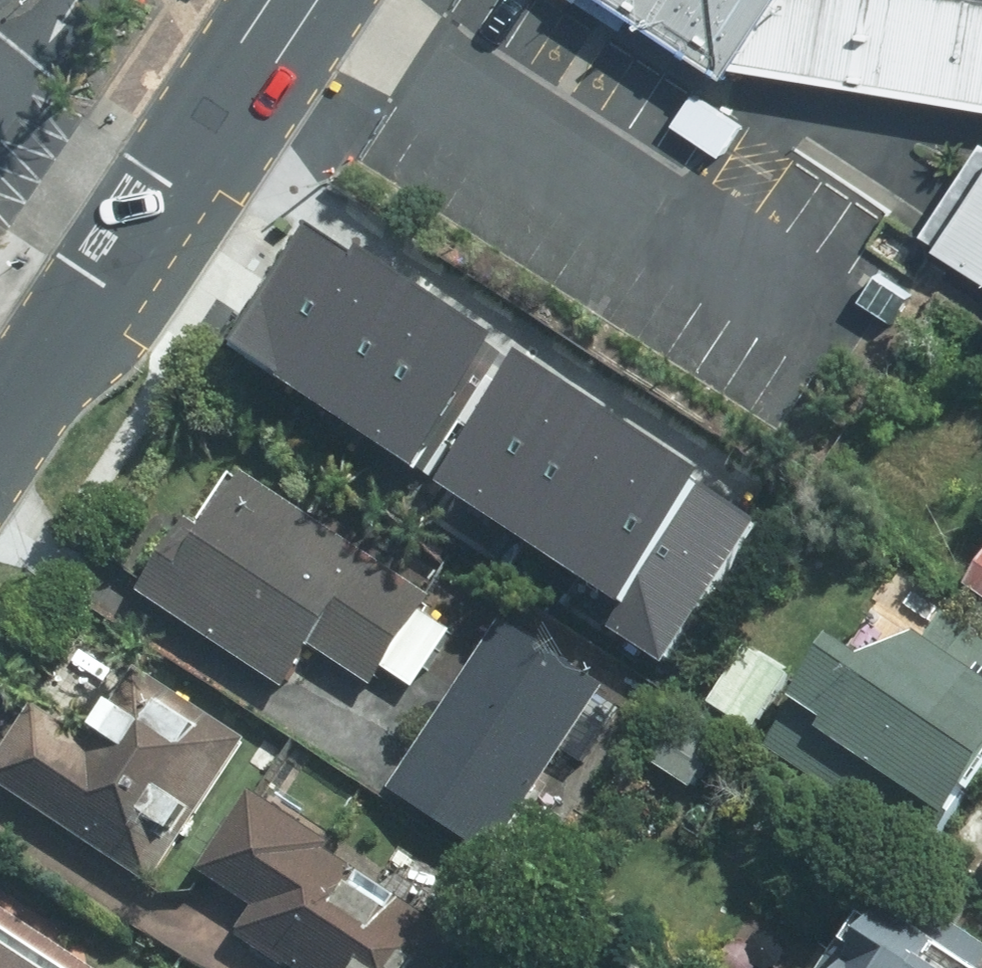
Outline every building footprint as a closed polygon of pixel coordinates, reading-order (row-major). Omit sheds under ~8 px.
[(603,14),(714,79),(725,81),(981,120),(981,0),(579,0),(603,14)] [(928,249),(981,283),(981,167),(928,249)] [(314,392),(388,279),(333,243),(258,355),(314,392)] [(871,276),(853,306),(887,327),(906,298),(871,276)] [(388,279),(314,392),(374,432),(448,319),(388,279)] [(448,319),(374,432),(433,471),(465,423),(473,428),(494,397),(487,393),(509,359),(448,319)] [(494,397),(473,428),(482,434),(449,483),(518,529),(596,411),(527,366),(503,403),(494,397)] [(596,411),(518,529),(577,568),(654,450),(596,411)] [(654,450),(577,568),(625,600),(703,482),(654,450)] [(150,522),(110,582),(285,696),(310,660),(371,700),(432,607),(238,480),(192,550),(150,522)] [(703,482),(625,600),(610,622),(672,663),(765,523),(703,482)] [(969,580),(981,589),(981,562),(969,580)] [(828,636),(758,747),(931,855),(981,774),(981,605),(948,584),(918,631),(852,651),(828,636)] [(502,626),(392,790),(484,851),(542,764),(582,791),(633,714),(502,626)] [(788,687),(738,652),(700,708),(750,742),(788,687)] [(33,709),(0,758),(0,786),(150,885),(247,740),(133,664),(82,741),(33,709)] [(675,720),(643,762),(685,794),(717,752),(675,720)] [(253,804),(200,885),(257,921),(242,944),(280,967),(450,967),(468,941),(253,804)] [(871,890),(821,967),(981,967),(981,960),(871,890)] [(0,915),(0,967),(85,967),(0,915)]
